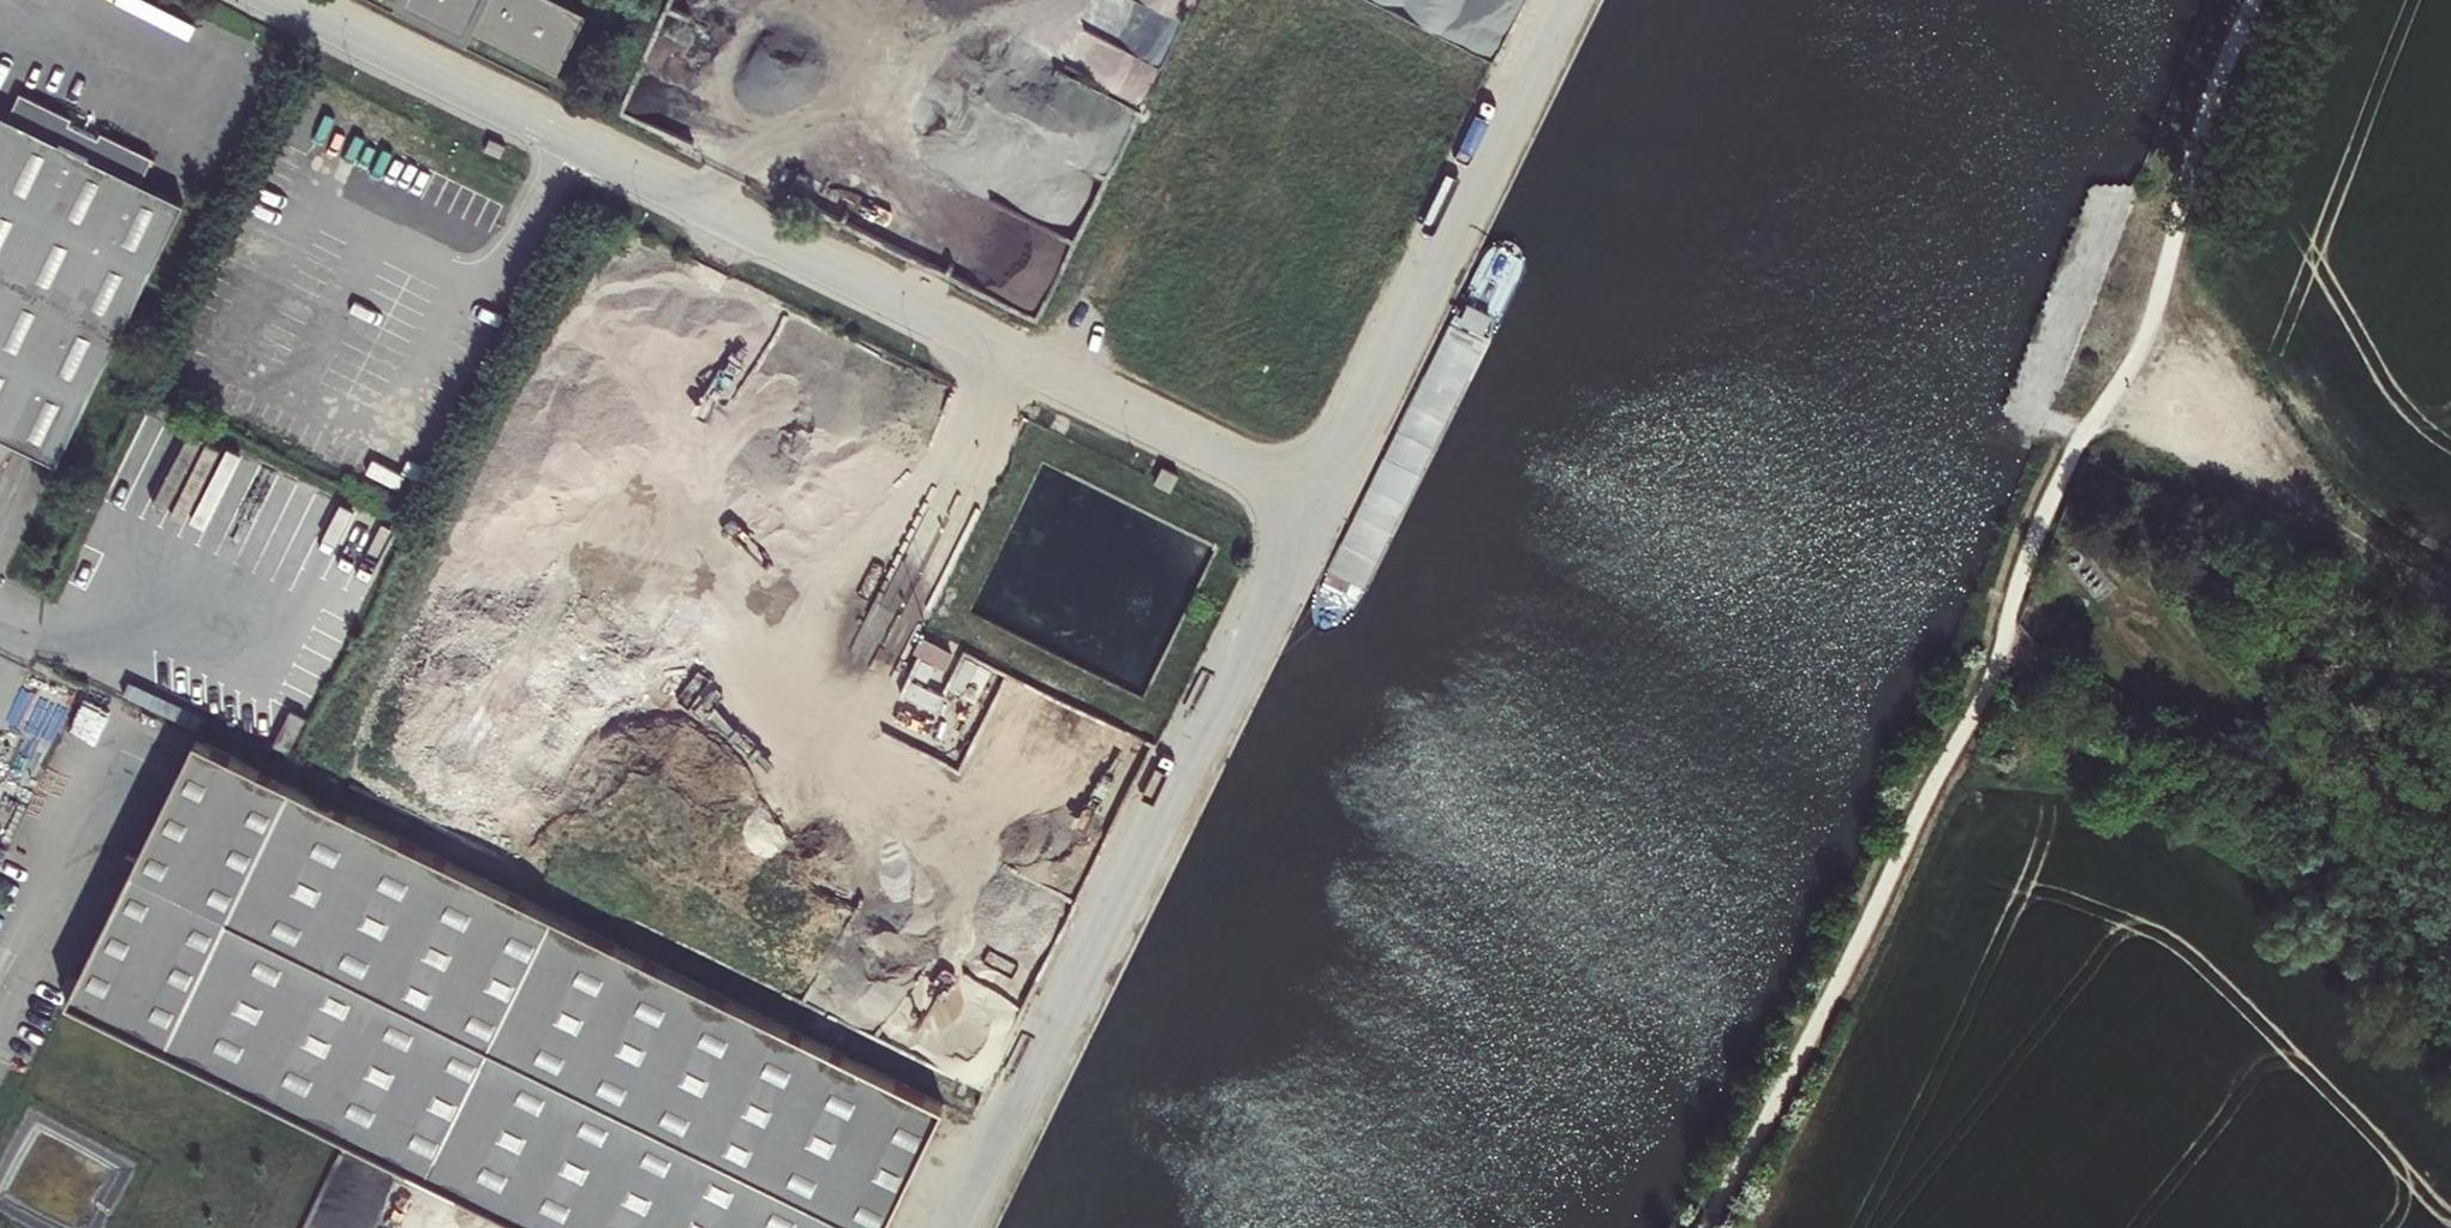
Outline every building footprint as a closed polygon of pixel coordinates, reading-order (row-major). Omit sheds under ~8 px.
[(404,5),(463,35),(467,27),(557,74),(586,15),(555,0),(407,0),(404,5)] [(1183,17),(1191,0),(1148,0),(1183,17)] [(121,336),(185,202),(142,181),(153,157),(103,133),(98,139),(69,126),(72,118),(21,93),(8,117),(0,113),(0,273),(121,336)] [(484,150),(500,157),(505,145),(490,138),(484,150)] [(4,469),(15,442),(60,464),(121,336),(0,273),(0,466),(4,469)] [(1170,490),(1179,474),(1162,466),(1154,482),(1170,490)] [(67,1000),(163,1047),(291,784),(195,738),(67,1000)] [(527,1227),(884,1227),(944,1104),(291,784),(163,1047),(527,1227)]
